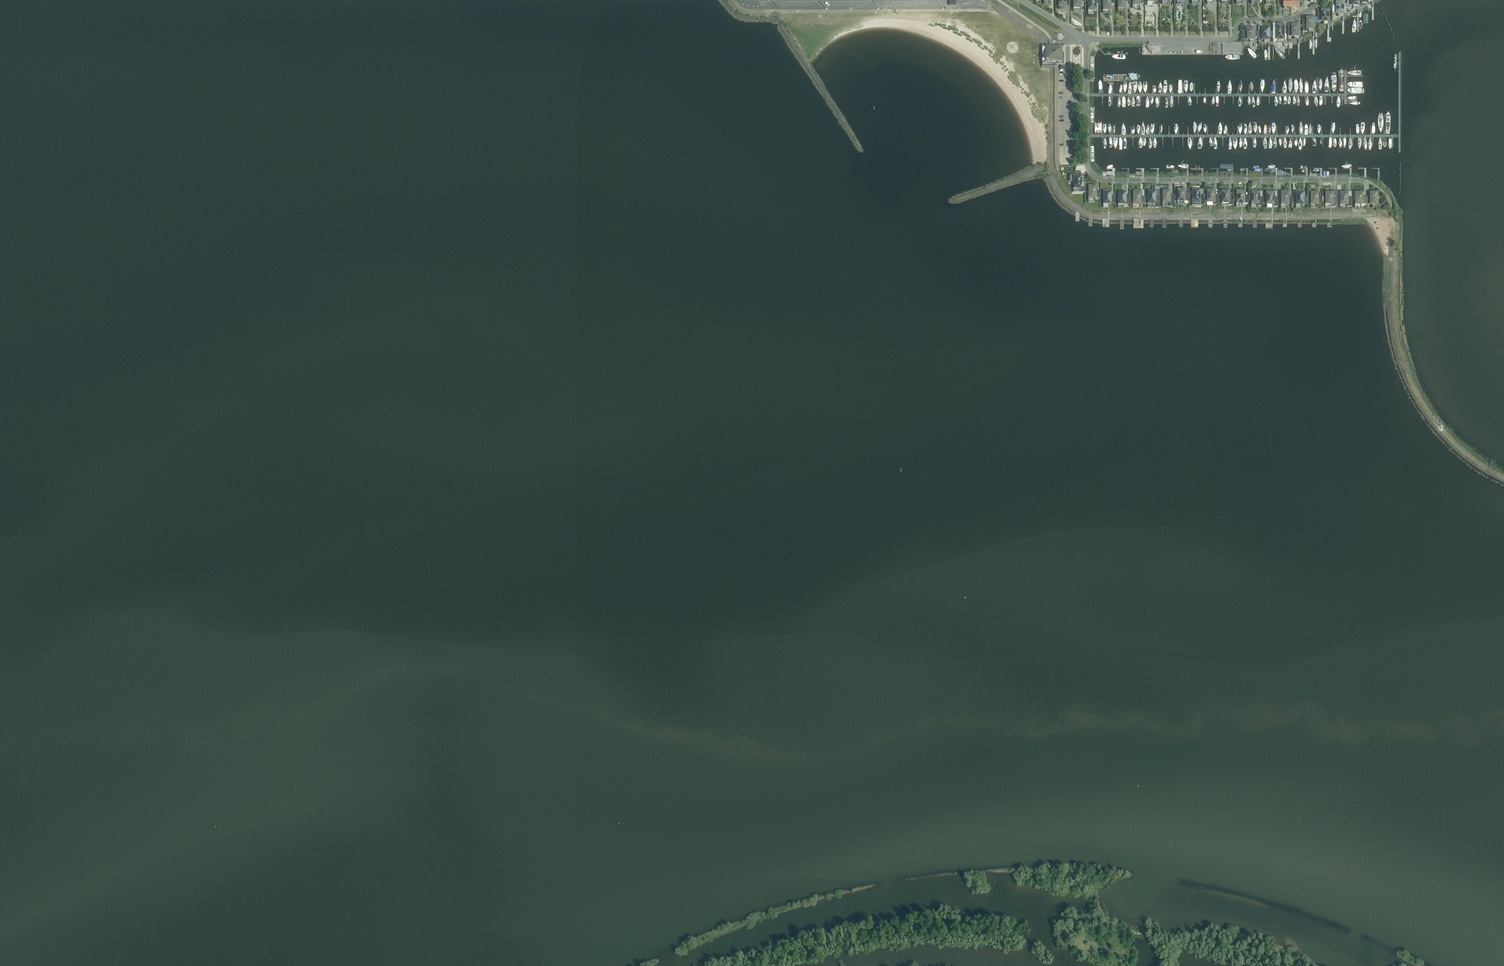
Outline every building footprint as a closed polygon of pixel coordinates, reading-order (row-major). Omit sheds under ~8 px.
[(1081,8),(1081,2),(1085,2),(1085,0),(1074,0),(1074,8),(1081,8)] [(1095,11),(1095,5),(1100,5),(1100,0),(1088,0),(1089,0),(1089,11),(1095,11)] [(1110,10),(1110,4),(1115,4),(1115,0),(1104,0),(1104,10),(1110,10)] [(1125,8),(1125,2),(1129,2),(1129,0),(1119,0),(1119,8),(1125,8)] [(1347,9),(1352,9),(1352,6),(1358,6),(1358,0),(1347,0),(1347,9)] [(1337,13),(1337,14),(1343,14),(1343,3),(1337,3),(1337,5),(1332,5),(1332,13),(1337,13)] [(1317,22),(1328,22),(1328,11),(1322,11),(1322,13),(1317,13),(1317,22)] [(1303,32),(1307,32),(1307,29),(1313,29),(1313,19),(1307,19),(1307,21),(1303,21),(1303,32)] [(1288,28),(1288,37),(1298,37),(1298,26),(1292,26),(1292,28),(1288,28)] [(1284,28),(1277,28),(1277,31),(1273,31),(1273,44),(1278,44),(1278,42),(1284,42),(1284,28)] [(1243,31),(1243,40),(1254,40),(1254,29),(1248,29),(1248,31),(1243,31)] [(1261,41),(1261,40),(1269,40),(1269,30),(1262,30),(1262,33),(1258,33),(1258,41),(1261,41)] [(1051,48),(1049,48),(1047,48),(1047,63),(1061,63),(1062,59),(1056,59),(1056,54),(1054,54),(1054,48),(1051,48)] [(1081,178),(1075,178),(1075,188),(1073,188),(1073,193),(1085,193),(1085,181),(1081,181),(1081,178)] [(1096,191),(1096,188),(1089,188),(1089,199),(1100,199),(1100,191),(1096,191)] [(1189,194),(1185,194),(1185,191),(1178,191),(1178,202),(1189,202),(1189,194)] [(1263,206),(1263,191),(1258,191),(1258,193),(1252,193),(1252,204),(1252,206),(1256,206),(1256,204),(1258,204),(1258,206),(1263,206)] [(1337,207),(1337,206),(1337,191),(1332,191),(1332,194),(1326,194),(1326,205),(1332,205),(1332,207),(1337,207)] [(1174,195),(1170,195),(1170,192),(1163,192),(1163,203),(1170,203),(1170,206),(1174,206),(1174,195)] [(1199,192),(1193,192),(1193,202),(1192,202),(1192,206),(1204,206),(1204,195),(1199,195),(1199,192)] [(1214,205),(1218,205),(1218,195),(1214,195),(1214,192),(1208,192),(1208,203),(1214,203),(1214,205)] [(1229,205),(1233,205),(1233,196),(1229,196),(1229,192),(1223,192),(1223,203),(1229,203),(1229,205)] [(1111,197),(1111,193),(1104,193),(1104,204),(1115,204),(1115,197),(1111,197)] [(1159,207),(1159,204),(1159,196),(1155,196),(1155,193),(1149,193),(1149,204),(1150,204),(1150,205),(1153,205),(1153,204),(1155,204),(1155,207),(1159,207)] [(1248,196),(1244,196),(1244,193),(1237,193),(1237,204),(1248,204),(1248,196)] [(1125,196),(1125,194),(1119,194),(1119,205),(1130,205),(1130,196),(1125,196)] [(1144,197),(1140,197),(1140,194),(1134,194),(1134,205),(1144,205),(1144,197)] [(1273,197),(1273,194),(1267,194),(1267,205),(1267,207),(1271,207),(1271,205),(1273,205),(1273,207),(1278,207),(1278,197),(1273,197)] [(1292,197),(1288,197),(1288,194),(1282,194),(1282,205),(1292,205),(1292,197)] [(1307,197),(1303,197),(1303,194),(1297,194),(1297,205),(1307,205),(1307,197)] [(1322,197),(1318,197),(1318,194),(1311,194),(1311,205),(1322,205),(1322,197)] [(1352,197),(1347,197),(1347,194),(1341,194),(1341,205),(1347,205),(1347,207),(1352,207),(1352,197)] [(1366,197),(1362,197),(1362,194),(1356,194),(1356,205),(1356,207),(1360,207),(1360,205),(1366,205),(1366,197)] [(1366,205),(1377,205),(1377,194),(1370,194),(1370,197),(1366,197),(1366,205)]
